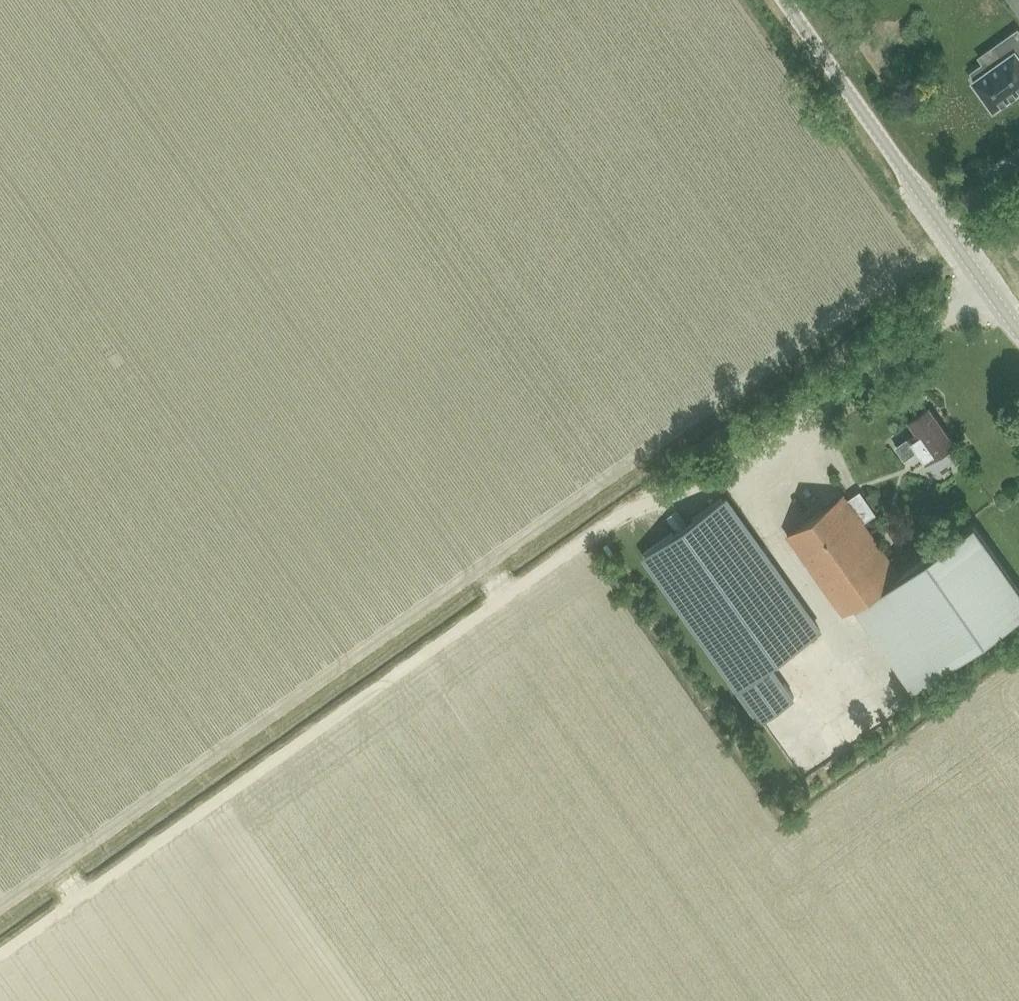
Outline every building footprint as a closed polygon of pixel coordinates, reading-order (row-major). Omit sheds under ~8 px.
[(1018,13),(1018,0),(1010,0),(1018,13)] [(972,82),(993,112),(1018,93),(1018,59),(1018,34),(1017,31),(994,47),(1004,60),(988,71),(983,65),(971,74),(976,80),(972,82)] [(911,310),(905,314),(908,319),(914,315),(911,310)] [(925,463),(953,444),(928,407),(908,421),(917,433),(895,448),(903,460),(917,451),(925,463)] [(725,499),(723,501),(720,496),(692,516),(695,520),(688,525),(677,510),(666,518),(677,533),(675,534),(671,530),(644,550),(647,554),(644,557),(760,722),(793,699),(770,666),(819,631),(725,499)] [(841,615),(898,575),(843,496),(786,536),(841,615)] [(886,586),(944,668),(1018,615),(1018,595),(970,526),(886,586)] [(806,763),(829,749),(824,741),(801,755),(806,763)]
